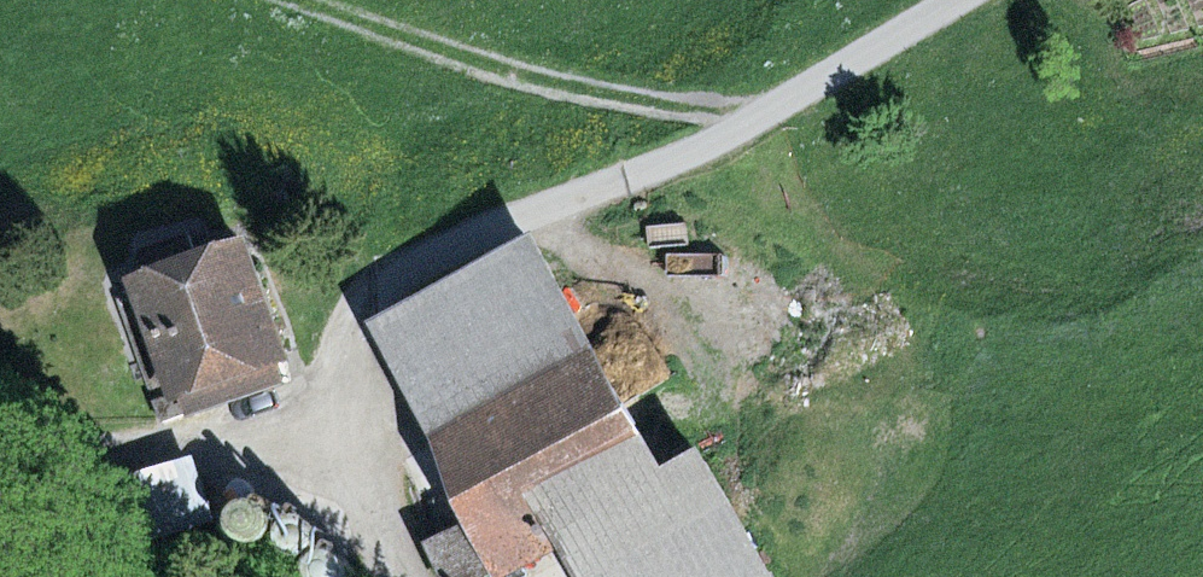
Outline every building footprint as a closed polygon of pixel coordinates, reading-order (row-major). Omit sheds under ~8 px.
[(667,471),(541,234),(361,329),(493,576),(522,576),(565,554),(553,531),(667,471)] [(170,418),(290,377),(242,236),(122,276),(170,418)] [(553,531),(565,554),(579,576),(769,576),(697,451),(667,471),(553,531)] [(191,454),(100,483),(122,549),(212,520),(191,454)] [(232,535),(238,538),(245,539),(251,537),(257,533),(261,528),(263,522),(263,515),(261,509),(257,503),(251,499),(245,498),(238,498),(232,501),(227,505),(224,511),(222,518),(224,525),(227,531),(232,535)] [(281,550),(287,553),(294,554),(301,552),(306,548),(311,543),(313,537),(313,530),(311,524),(307,518),(301,515),(295,513),(288,513),(282,516),(277,520),(273,526),(272,533),(273,540),(276,546),(281,550)] [(342,576),(342,569),(340,563),(336,558),(330,554),(324,552),(317,553),(311,555),(306,560),(302,566),(301,572),(302,576),(342,576)]
